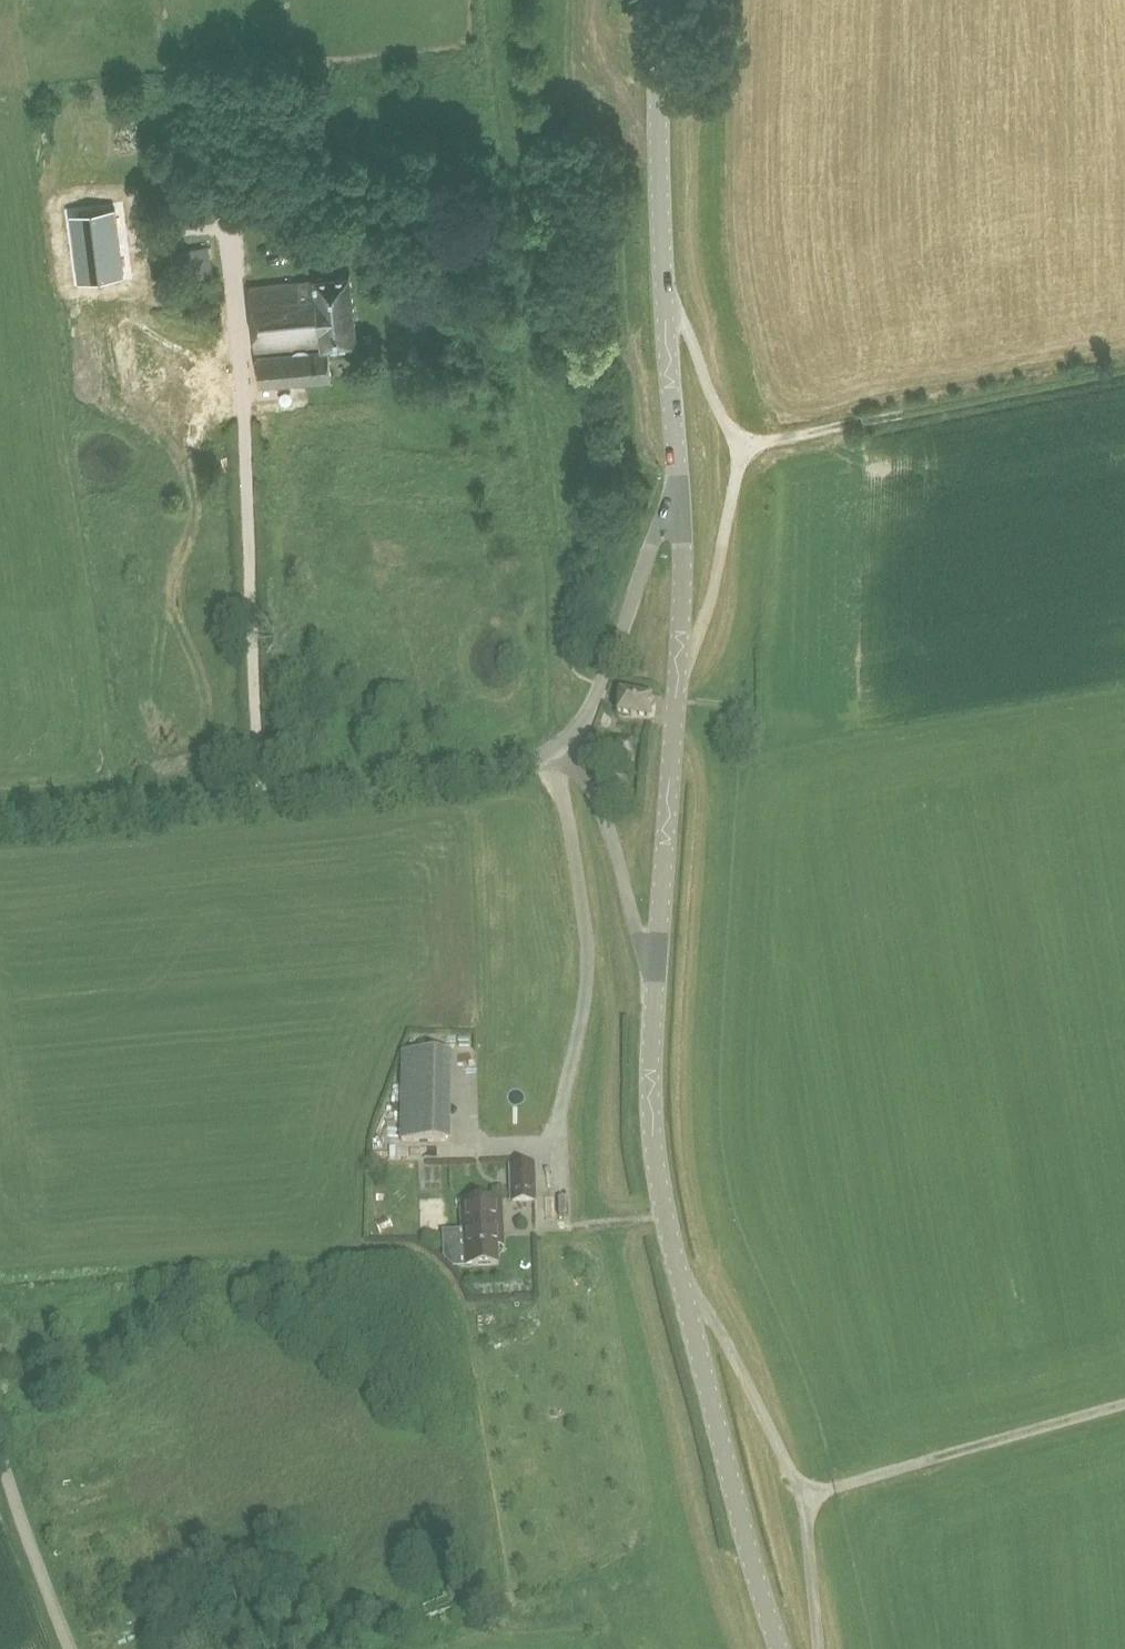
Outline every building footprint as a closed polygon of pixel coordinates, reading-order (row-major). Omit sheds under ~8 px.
[(129,234),(96,236),(101,281),(133,279),(129,234)] [(208,248),(182,253),(187,281),(214,275),(208,248)] [(359,345),(352,275),(317,278),(318,281),(252,287),(257,351),(323,345),(324,348),(359,345)] [(332,380),(329,351),(257,357),(260,386),(332,380)] [(652,719),(654,696),(622,693),(620,715),(652,719)] [(395,1047),(397,1131),(433,1130),(432,1077),(444,1076),(444,1047),(395,1047)] [(514,1202),(536,1202),(536,1166),(513,1167),(514,1202)] [(471,1248),(472,1267),(499,1266),(498,1247),(504,1247),(502,1202),(463,1204),(465,1249),(471,1248)] [(381,1233),(392,1227),(387,1217),(376,1223),(381,1233)]
